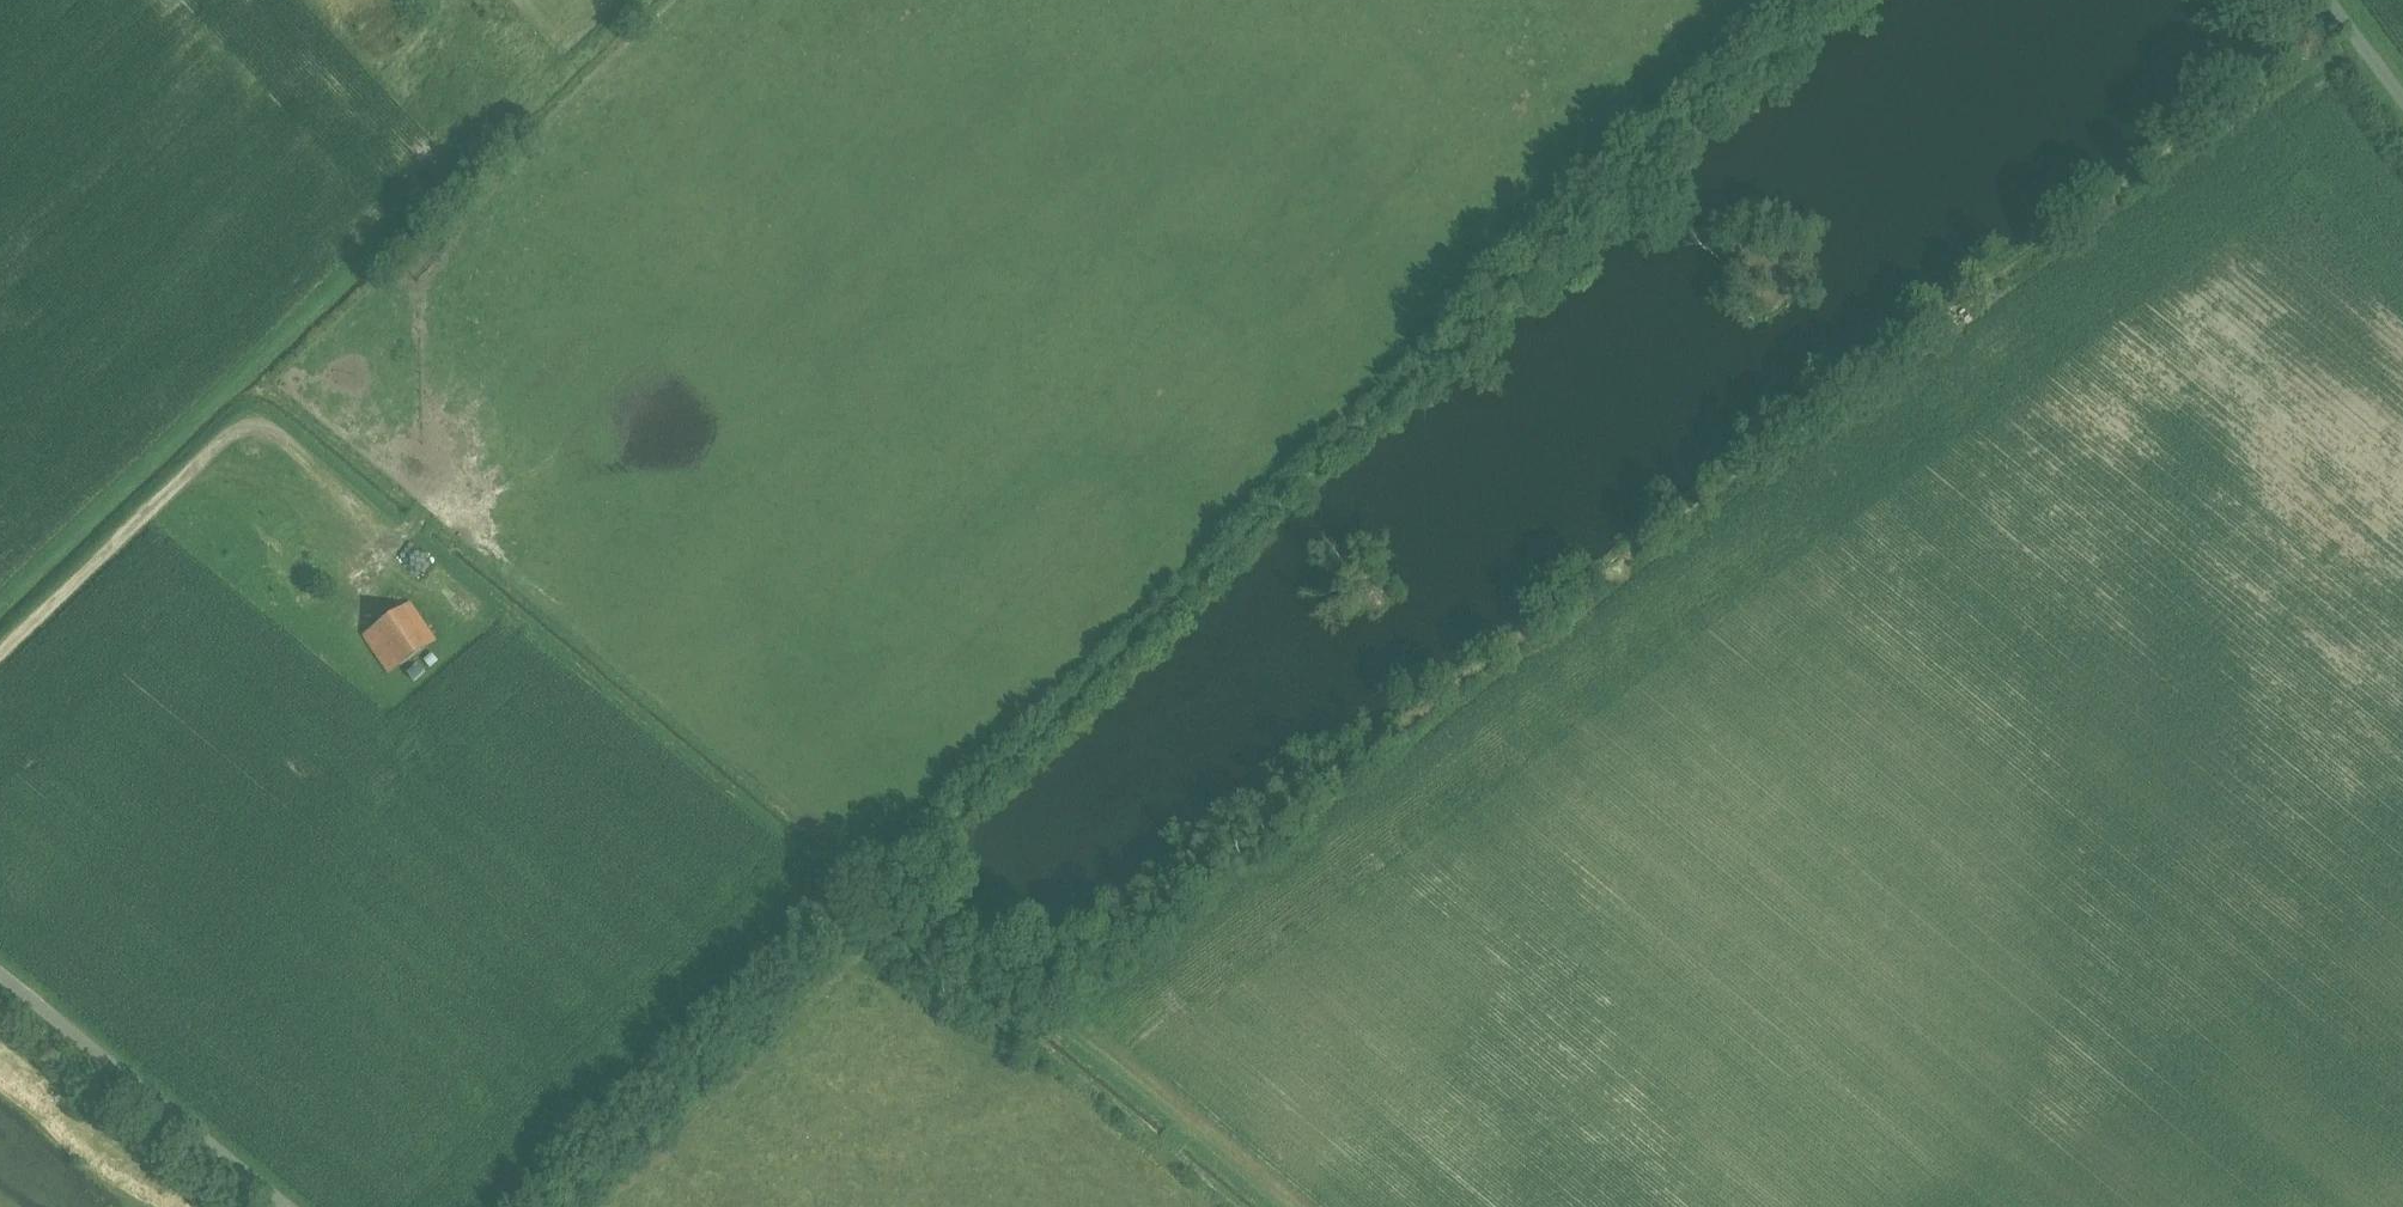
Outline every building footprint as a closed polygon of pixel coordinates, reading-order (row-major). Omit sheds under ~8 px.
[(393,676),(439,645),(411,604),(365,635),(393,676)]
